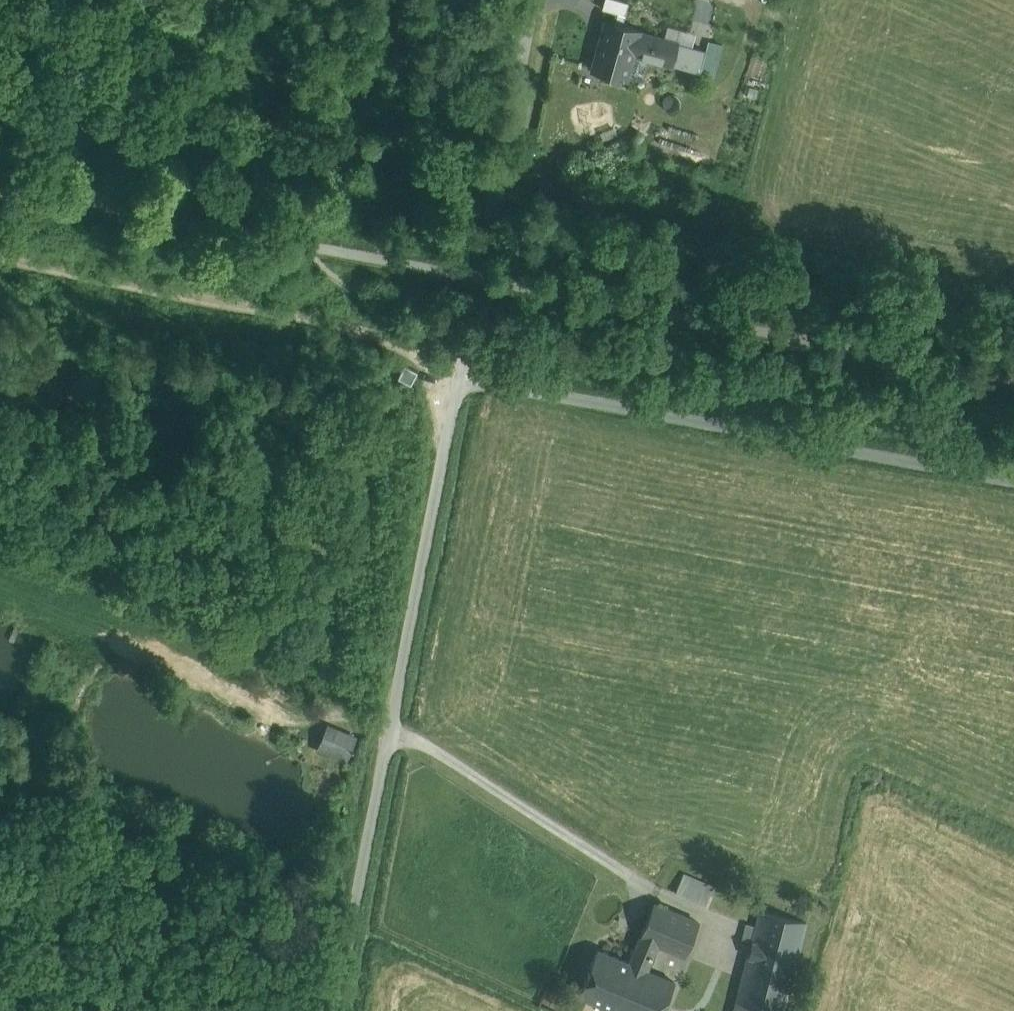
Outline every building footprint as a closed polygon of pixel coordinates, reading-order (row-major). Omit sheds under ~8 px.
[(602,9),(618,14),(625,15),(629,3),(617,0),(605,0),(602,9)] [(625,15),(618,14),(615,25),(622,27),(625,15)] [(632,54),(638,32),(639,32),(622,27),(615,25),(606,23),(593,69),(626,78),(632,54)] [(679,31),(676,43),(690,47),(693,35),(679,31)] [(638,32),(632,54),(670,64),(676,43),(638,32)] [(708,42),(706,51),(718,55),(720,45),(708,42)] [(690,47),(676,43),(670,64),(684,68),(690,47)] [(706,51),(690,47),(684,68),(712,76),(718,55),(706,51)] [(418,370),(405,363),(398,376),(411,383),(418,370)] [(355,749),(332,740),(327,753),(349,763),(355,749)] [(713,887),(683,874),(675,892),(705,905),(713,887)] [(698,921),(654,902),(629,961),(640,966),(646,969),(657,943),(684,955),(698,921)] [(733,1010),(783,1010),(806,922),(759,910),(733,1010)] [(597,948),(578,995),(609,1008),(608,1010),(621,1010),(640,966),(629,961),(597,948)] [(621,1010),(661,1010),(674,980),(646,969),(640,966),(621,1010)]
